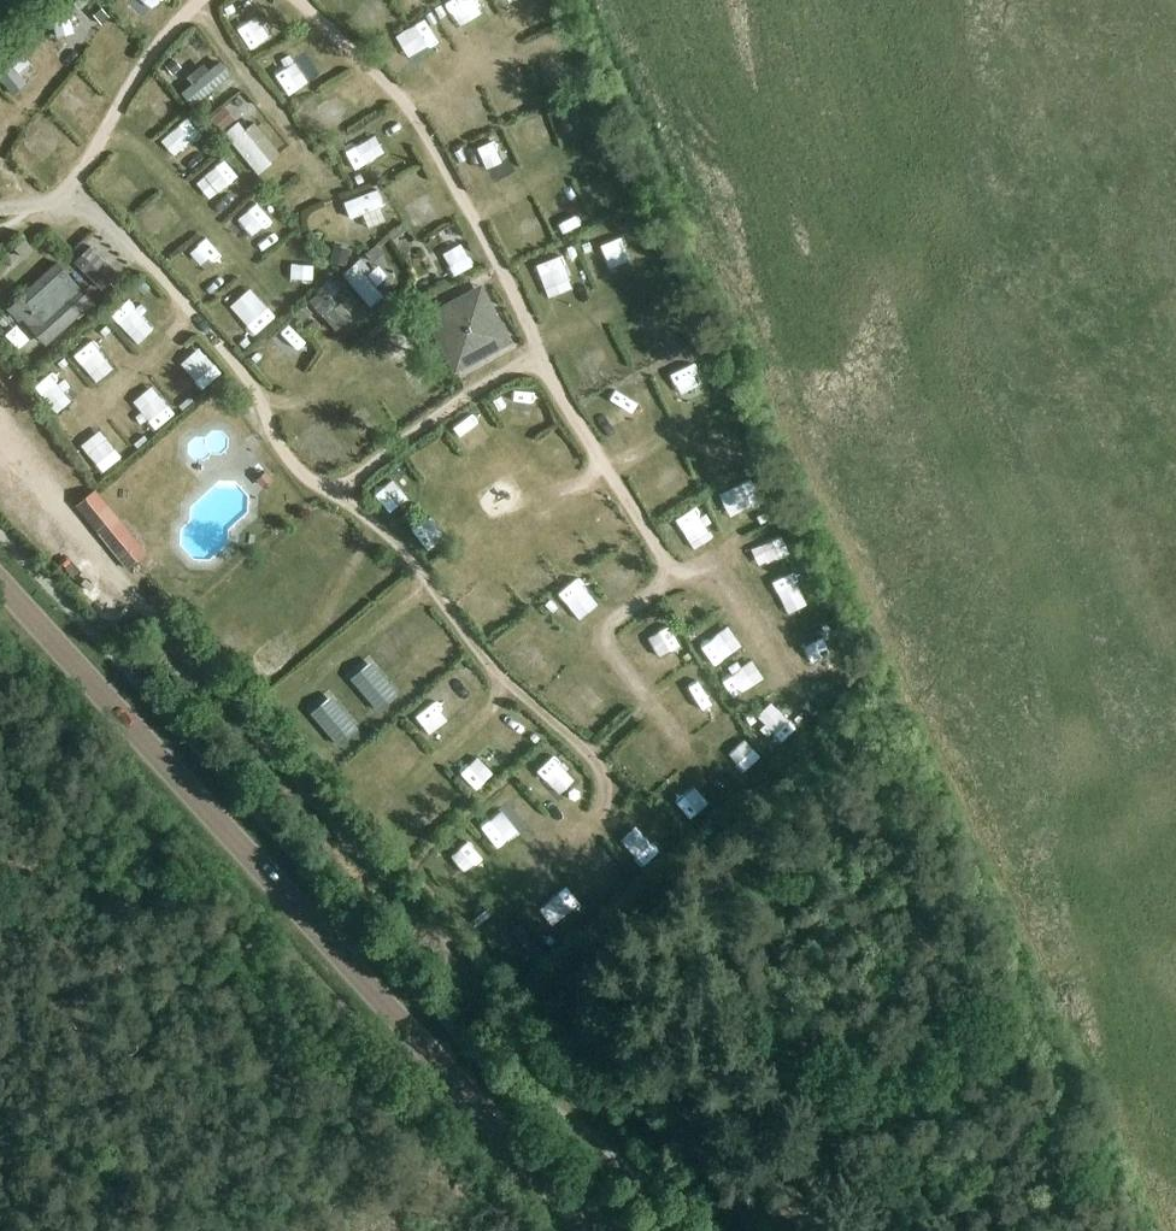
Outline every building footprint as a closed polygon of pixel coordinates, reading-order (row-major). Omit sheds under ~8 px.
[(50,37),(68,31),(58,0),(52,0),(40,4),(50,37)] [(421,61),(443,45),(424,20),(402,36),(421,61)] [(187,76),(192,82),(205,73),(200,66),(187,76)] [(9,104),(0,92),(0,111),(9,104)] [(225,135),(243,121),(222,92),(203,106),(225,135)] [(153,134),(170,157),(199,137),(182,114),(153,134)] [(441,146),(456,141),(451,126),(436,132),(441,146)] [(35,129),(14,149),(37,173),(58,154),(35,129)] [(483,179),(506,168),(492,141),(470,152),(483,179)] [(411,215),(436,194),(430,187),(405,207),(411,215)] [(373,189),(334,200),(339,218),(378,207),(373,189)] [(414,215),(404,221),(413,237),(423,231),(414,215)] [(357,225),(341,231),(346,244),(362,237),(357,225)] [(35,249),(25,238),(14,248),(25,259),(35,249)] [(262,255),(280,280),(300,265),(282,241),(262,255)] [(384,252),(377,243),(365,253),(373,262),(384,252)] [(75,262),(102,289),(119,273),(91,245),(75,262)] [(7,271),(16,258),(3,248),(0,252),(0,266),(7,271)] [(459,248),(430,255),(436,277),(464,270),(459,248)] [(345,264),(349,253),(333,249),(329,259),(345,264)] [(58,262),(9,308),(21,321),(23,319),(47,344),(93,301),(58,262)] [(517,271),(524,293),(544,287),(537,265),(517,271)] [(362,307),(374,295),(348,269),(336,281),(362,307)] [(136,280),(116,297),(142,327),(162,310),(136,280)] [(231,283),(202,310),(223,332),(251,305),(231,283)] [(454,373),(513,342),(483,285),(424,316),(454,373)] [(335,307),(334,307),(336,309),(346,320),(351,315),(340,302),(338,304),(335,307)] [(302,322),(312,313),(303,303),(293,312),(302,322)] [(393,321),(385,328),(394,340),(403,333),(393,321)] [(65,351),(78,372),(101,358),(89,338),(65,351)] [(390,344),(382,357),(396,365),(403,352),(390,344)] [(198,353),(178,371),(196,390),(215,372),(198,353)] [(692,356),(676,360),(685,392),(700,388),(692,356)] [(29,386),(47,403),(67,381),(50,365),(29,386)] [(524,415),(537,415),(537,392),(507,391),(507,426),(523,426),(524,415)] [(146,429),(165,417),(149,394),(131,406),(146,429)] [(461,454),(480,441),(460,412),(441,425),(461,454)] [(730,435),(715,445),(726,462),(741,453),(730,435)] [(96,472),(116,457),(100,436),(80,452),(96,472)] [(367,488),(386,503),(397,490),(378,475),(367,488)] [(206,549),(245,499),(220,480),(181,530),(206,549)] [(77,506),(127,568),(146,552),(96,490),(77,506)] [(679,512),(689,534),(711,524),(701,502),(679,512)] [(762,556),(778,547),(762,518),(746,527),(762,556)] [(779,598),(803,590),(795,566),(771,575),(779,598)] [(548,595),(569,624),(588,611),(568,581),(548,595)] [(682,639),(654,658),(669,679),(697,660),(682,639)] [(382,703),(397,690),(368,655),(353,668),(382,703)] [(716,680),(703,685),(711,705),(724,700),(716,680)] [(308,709),(340,744),(361,725),(329,690),(308,709)] [(482,739),(466,762),(485,775),(501,752),(482,739)] [(582,770),(567,752),(563,755),(554,744),(538,756),(562,786),(582,770)] [(482,850),(500,834),(482,813),(464,829),(482,850)] [(444,876),(461,891),(479,872),(462,857),(444,876)] [(568,871),(549,888),(564,904),(583,887),(568,871)]
